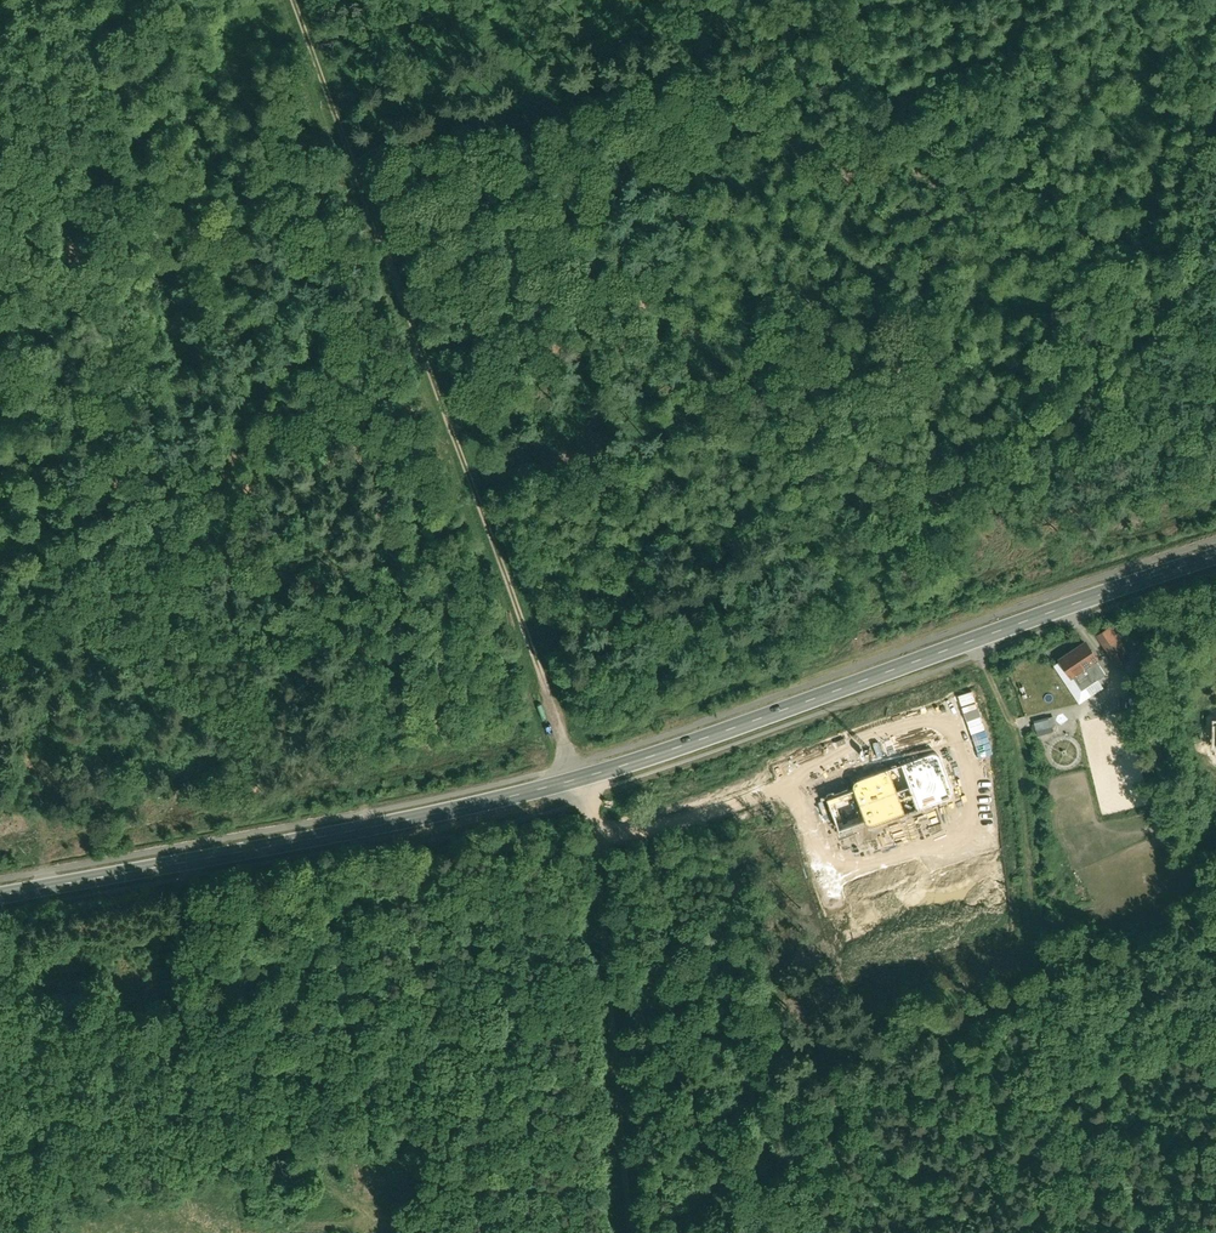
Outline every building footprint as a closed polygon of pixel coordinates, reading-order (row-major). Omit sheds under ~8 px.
[(1120,620),(1098,635),(1121,666),(1134,657),(1120,638),(1129,632),(1120,620)] [(1090,638),(1063,655),(1085,691),(1111,675),(1101,659),(1103,658),(1090,638)] [(1040,735),(1056,732),(1053,719),(1037,722),(1040,735)]
